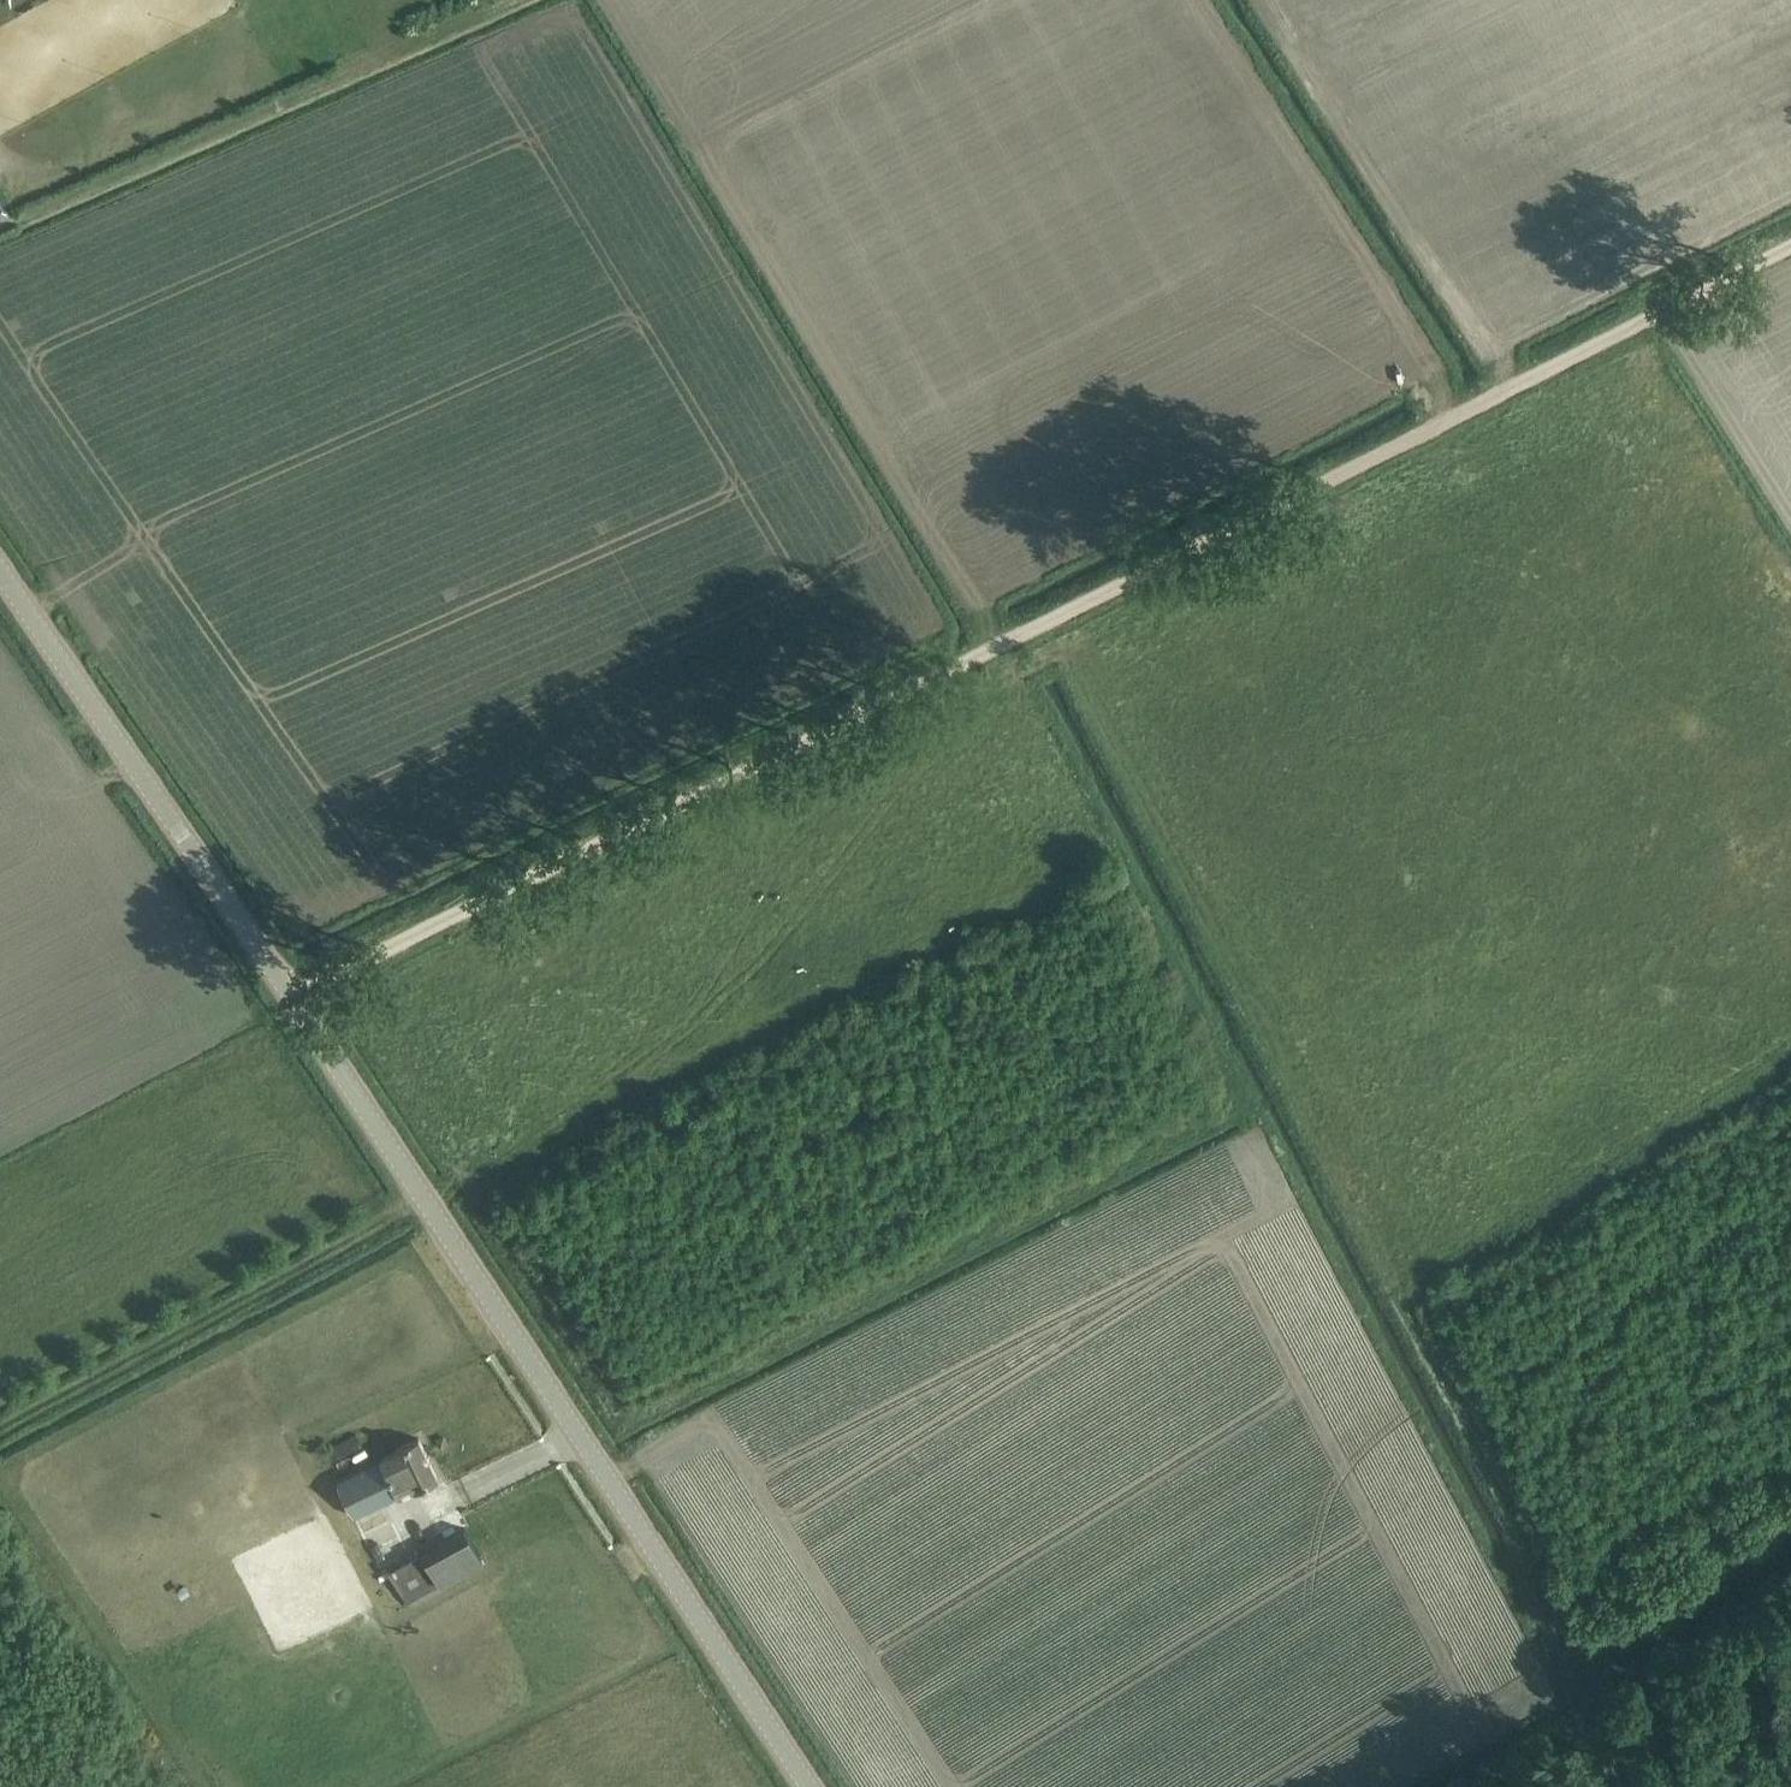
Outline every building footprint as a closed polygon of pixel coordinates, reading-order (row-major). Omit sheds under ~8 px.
[(356,1432),(331,1445),(337,1458),(363,1445),(356,1432)] [(420,1437),(398,1448),(397,1448),(398,1450),(382,1458),(383,1459),(338,1481),(355,1516),(387,1500),(387,1501),(416,1487),(417,1489),(439,1478),(420,1437)] [(389,1526),(406,1555),(433,1540),(431,1536),(454,1524),(439,1498),(389,1526)] [(390,1571),(408,1605),(486,1561),(468,1528),(390,1571)]
